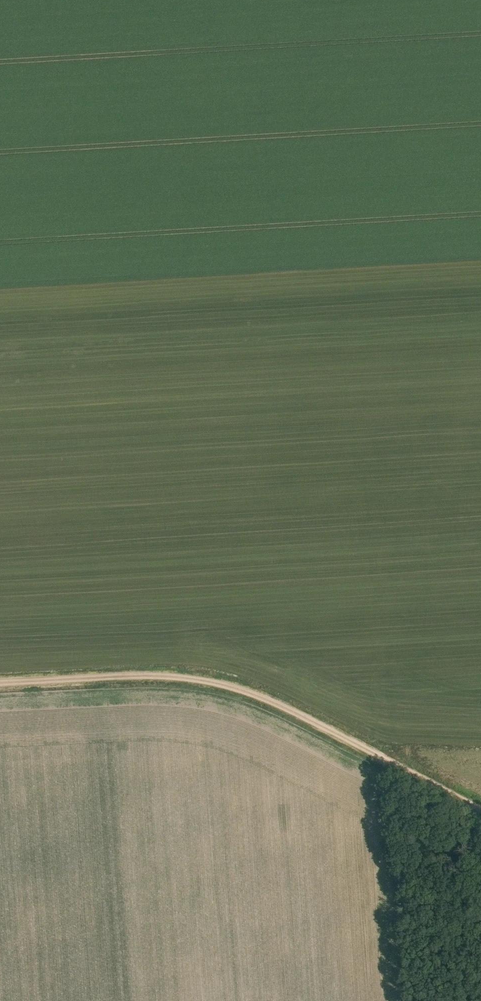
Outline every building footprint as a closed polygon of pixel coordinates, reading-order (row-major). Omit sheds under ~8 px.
[(93,783),(93,792),(101,792),(101,783),(93,783)]
